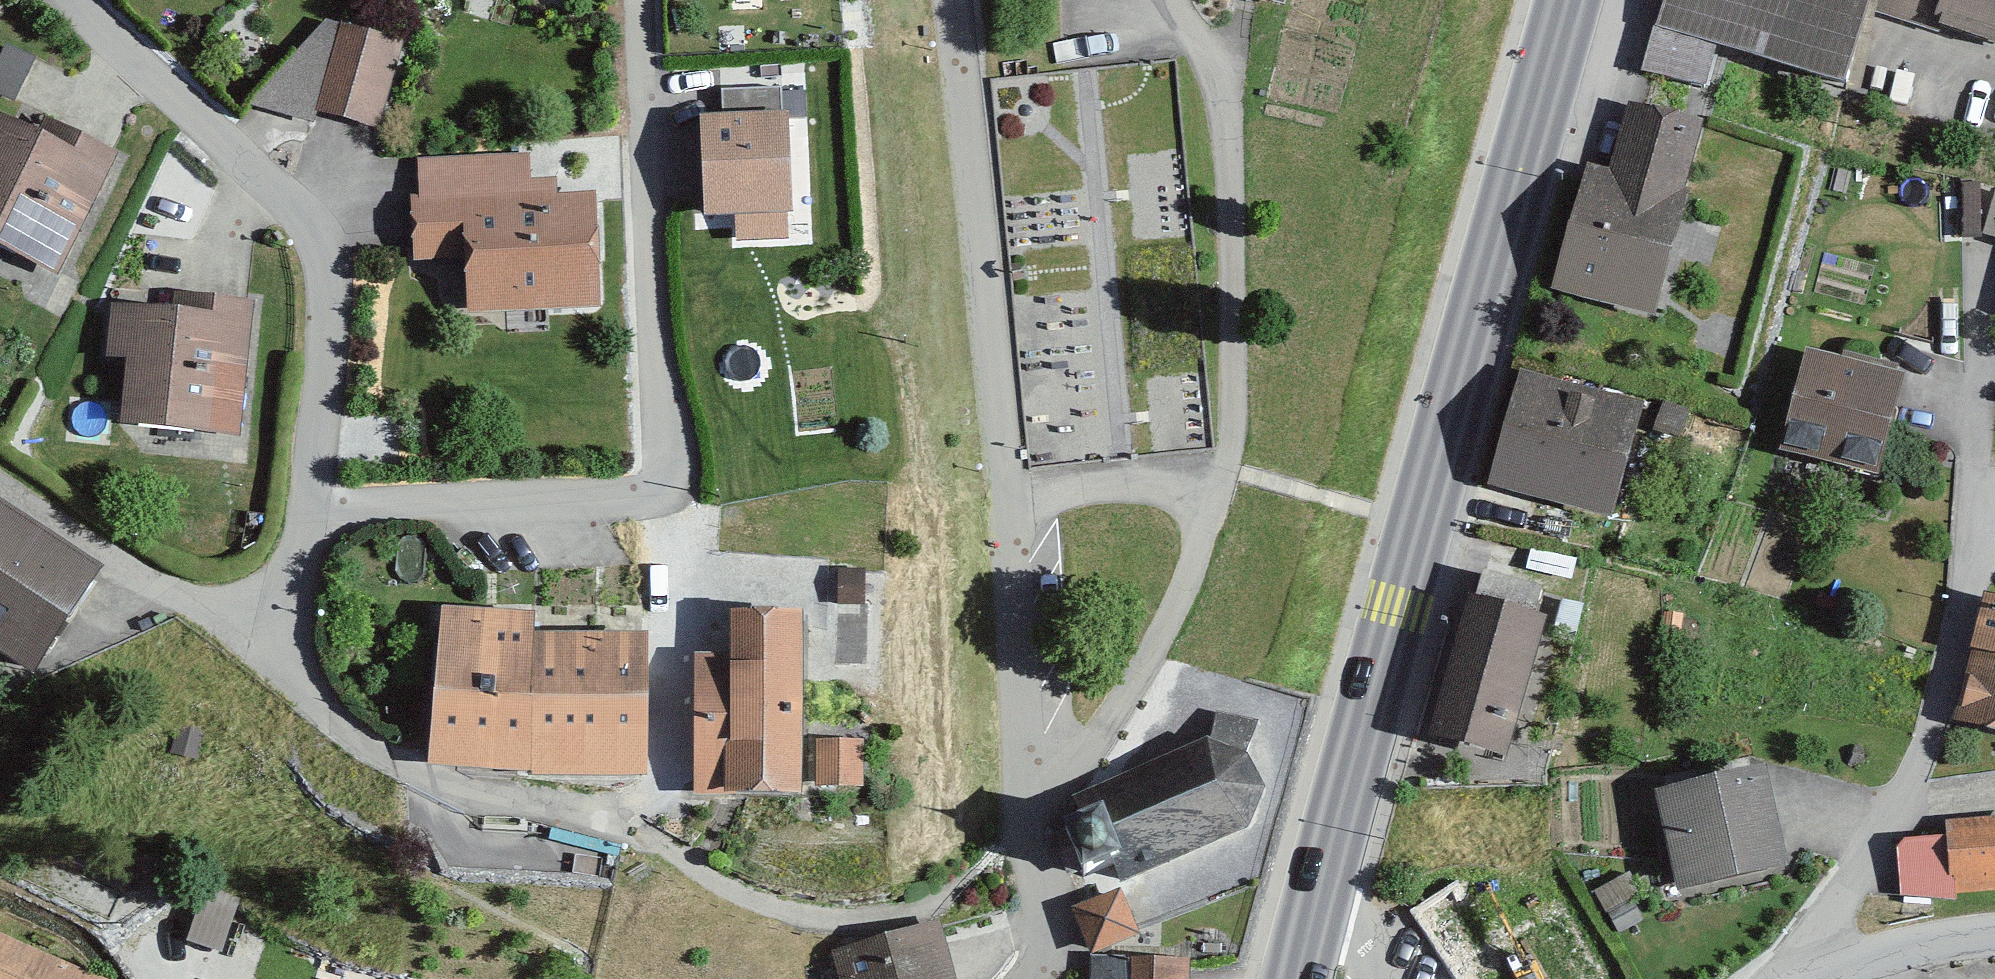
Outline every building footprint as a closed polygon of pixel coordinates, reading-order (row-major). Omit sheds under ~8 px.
[(1640,58),(1706,78),(1718,37),(1845,76),(1868,0),(1658,0),(1640,58)] [(1945,25),(1994,38),(1994,0),(1952,0),(1945,25)] [(315,24),(239,109),(305,127),(308,114),(366,130),(389,43),(315,24)] [(765,241),(759,91),(704,93),(705,122),(676,123),(680,220),(718,218),(719,243),(765,241)] [(1707,118),(1631,99),(1615,162),(1591,156),(1558,288),(1658,313),(1707,118)] [(41,280),(104,155),(30,119),(21,136),(0,125),(0,259),(41,280)] [(516,186),(515,156),(405,162),(407,199),(394,200),(397,269),(444,267),(447,316),(580,309),(574,198),(539,200),(538,185),(516,186)] [(101,429),(222,440),(235,301),(153,294),(152,313),(94,307),(89,362),(107,363),(101,429)] [(1875,476),(1902,375),(1808,351),(1781,451),(1875,476)] [(1606,516),(1637,402),(1521,370),(1490,484),(1606,516)] [(0,502),(0,657),(23,674),(97,571),(0,502)] [(1478,595),(1468,592),(1427,734),(1509,757),(1548,618),(1538,615),(1545,587),(1485,570),(1478,595)] [(1986,595),(1959,721),(1994,729),(1994,597),(1986,595)] [(641,770),(648,637),(535,631),(536,611),(448,607),(440,760),(641,770)] [(799,795),(807,610),(738,607),(736,650),(703,648),(698,791),(799,795)] [(1210,738),(1072,796),(1079,812),(1104,801),(1123,846),(1108,852),(1122,885),(1249,832),(1261,792),(1246,758),(1257,723),(1218,711),(1210,738)] [(860,741),(819,743),(821,788),(862,787),(860,741)] [(1786,866),(1759,765),(1653,794),(1681,895),(1786,866)] [(1108,852),(1123,846),(1104,801),(1079,812),(1062,818),(1082,864),(1108,852)] [(1931,827),(1936,902),(1994,899),(1994,823),(1931,827)] [(1927,898),(1924,848),(1891,850),(1894,900),(1927,898)] [(1545,892),(1488,925),(1457,873),(1395,909),(1437,978),(1597,978),(1545,892)] [(186,935),(221,946),(239,891),(203,880),(186,935)] [(1073,904),(1091,951),(1139,932),(1122,886),(1073,904)] [(946,928),(843,948),(849,978),(956,978),(946,928)] [(0,936),(0,978),(101,978),(0,936)] [(1094,957),(1094,978),(1191,978),(1192,958),(1094,957)]
